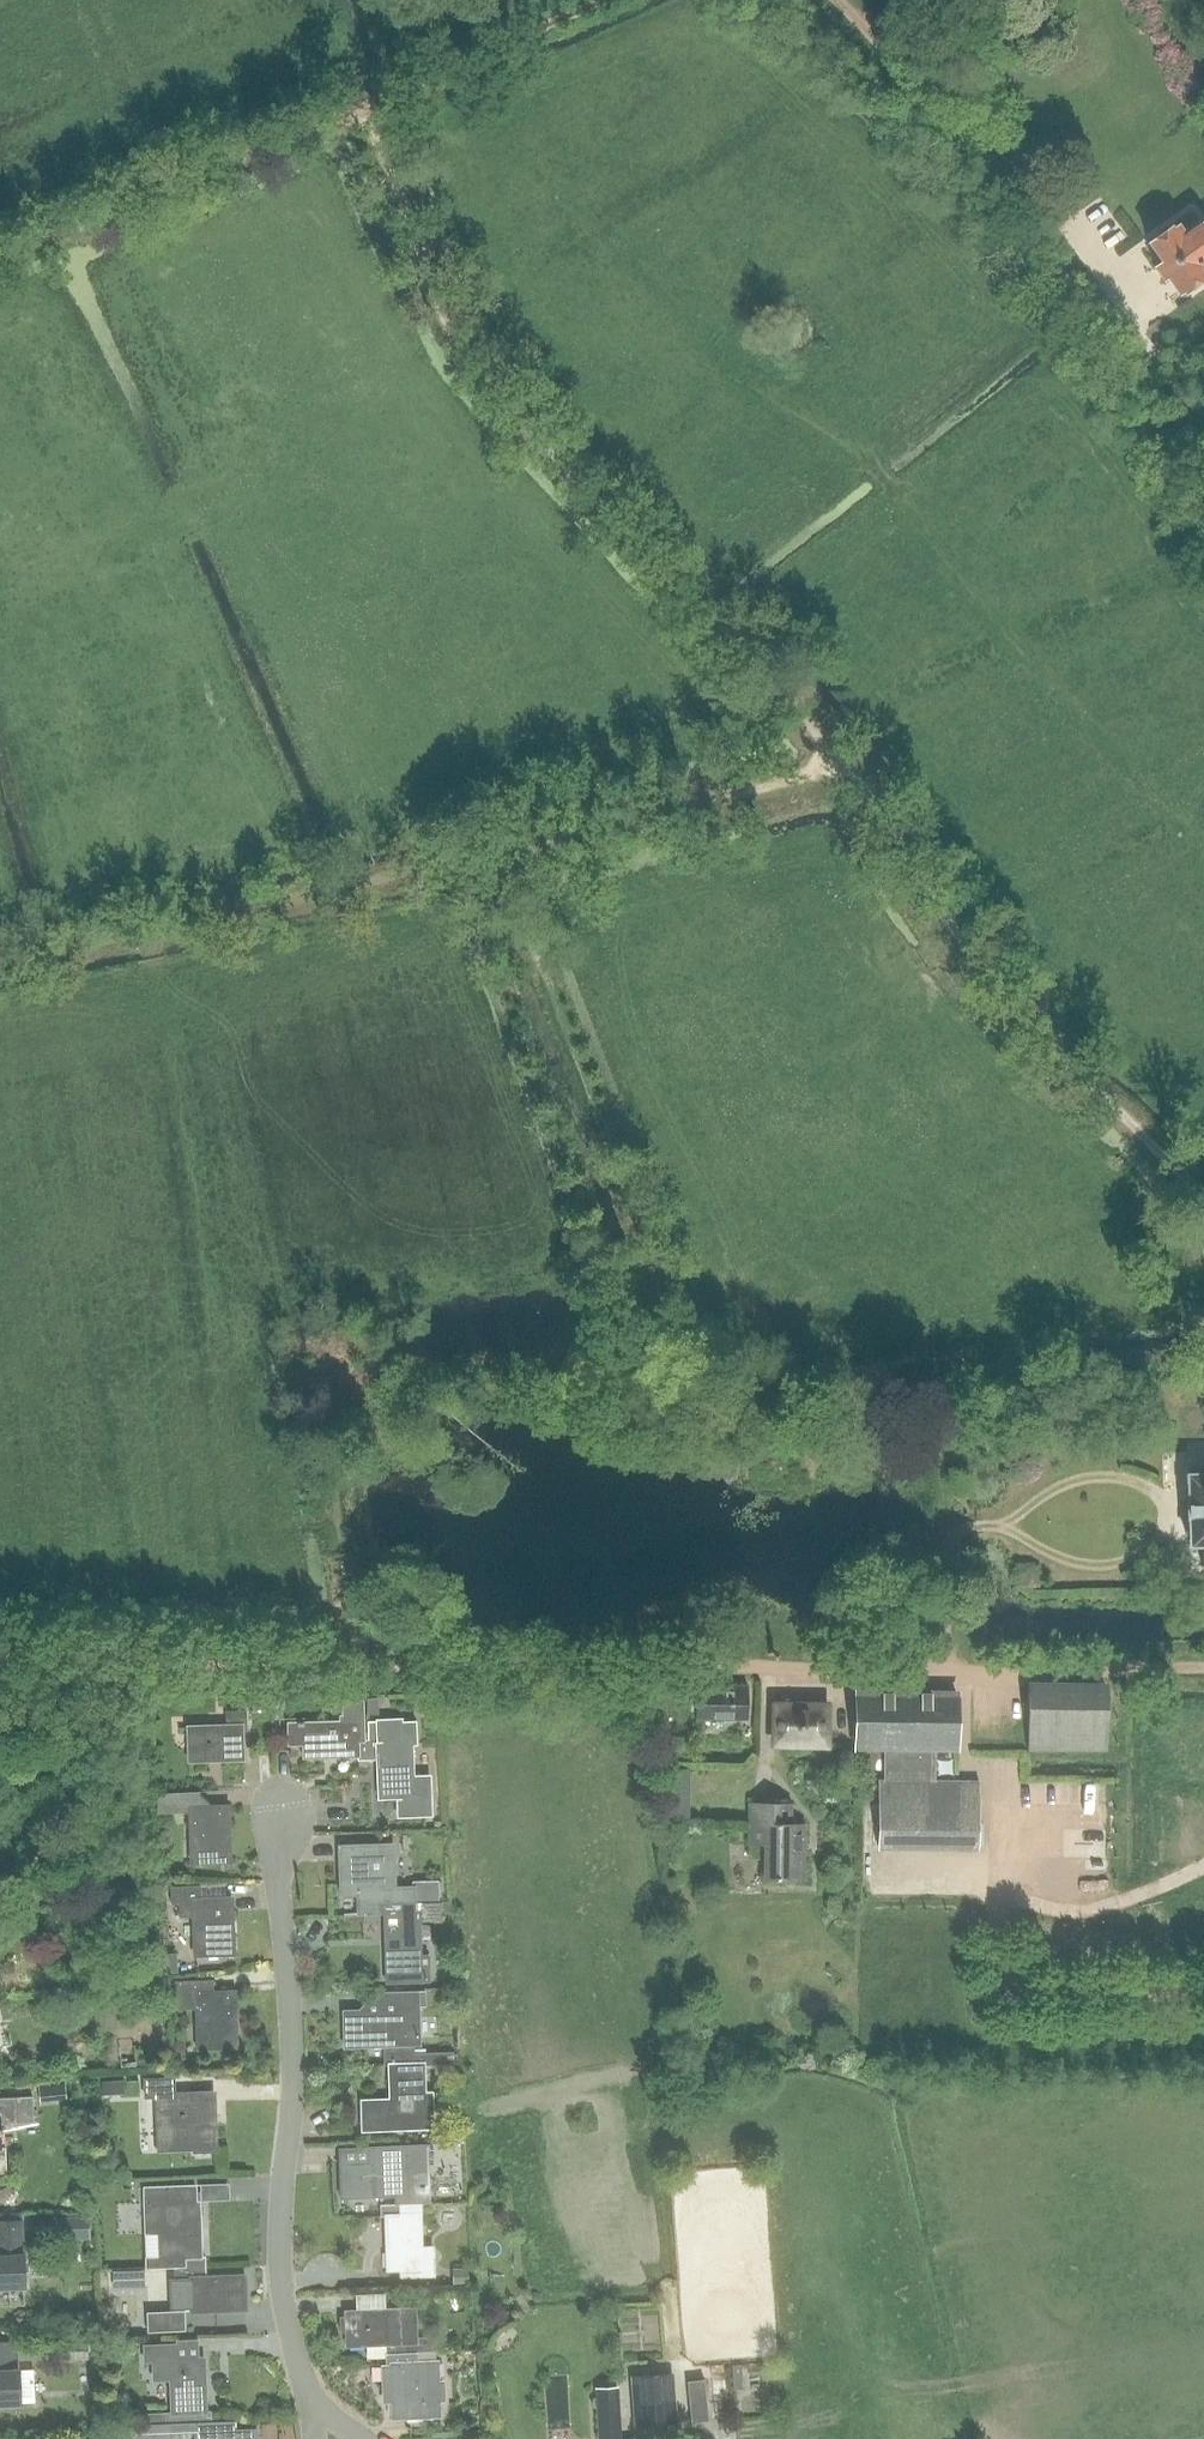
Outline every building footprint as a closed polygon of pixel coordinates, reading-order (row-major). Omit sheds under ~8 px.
[(1203,225),(1201,222),(1179,237),(1172,227),(1148,244),(1160,261),(1153,266),(1163,282),(1172,275),(1184,293),(1203,279),(1203,275),(1199,267),(1201,265),(1200,264),(1203,261),(1203,225)] [(1042,1407),(1031,1407),(1032,1424),(1043,1423),(1042,1407)] [(1187,1474),(1189,1545),(1202,1544),(1203,1566),(1203,1474),(1187,1474)] [(1029,1750),(1107,1751),(1108,1682),(1030,1681),(1029,1750)] [(745,1718),(746,1687),(732,1687),(732,1690),(696,1689),(695,1718),(745,1718)] [(858,1747),(884,1748),(935,1748),(957,1749),(958,1694),(859,1693),(858,1747)] [(367,1699),(367,1712),(379,1712),(379,1699),(379,1695),(367,1695),(367,1699)] [(367,1740),(365,1740),(363,1700),(342,1701),(342,1715),(339,1715),(339,1722),(304,1724),(287,1724),(288,1747),(304,1746),(304,1758),(357,1756),(357,1761),(368,1761),(367,1740)] [(263,1703),(252,1703),(253,1717),(264,1717),(263,1703)] [(826,1743),(827,1707),(778,1706),(777,1742),(826,1743)] [(242,1726),(247,1726),(246,1716),(226,1717),(226,1727),(207,1728),(207,1727),(188,1728),(189,1762),(243,1760),(242,1726)] [(430,1775),(413,1775),(412,1744),(417,1744),(416,1721),(402,1721),(402,1718),(375,1718),(376,1721),(367,1722),(367,1740),(368,1761),(378,1760),(379,1799),(397,1798),(398,1816),(431,1815),(430,1775)] [(661,1819),(689,1819),(689,1769),(661,1769),(661,1819)] [(935,1780),(883,1780),(878,1780),(877,1846),(956,1847),(978,1847),(979,1781),(935,1780)] [(212,1808),(211,1808),(199,1795),(199,1792),(156,1793),(157,1813),(190,1812),(192,1863),(229,1861),(228,1819),(212,1820),(212,1808)] [(804,1881),(805,1825),(791,1825),(791,1804),(749,1804),(748,1846),(764,1846),(764,1880),(804,1881)] [(379,1904),(419,1902),(440,1901),(439,1880),(418,1881),(418,1884),(396,1885),(394,1843),(339,1845),(341,1896),(359,1895),(359,1915),(370,1914),(378,1914),(380,1914),(379,1904)] [(59,1847),(46,1847),(47,1857),(59,1856),(59,1847)] [(179,1917),(194,1916),(195,1956),(232,1954),(231,1912),(216,1913),(215,1901),(201,1901),(201,1886),(171,1887),(172,1905),(179,1904),(179,1917)] [(421,1952),(419,1902),(379,1904),(380,1914),(385,1913),(388,1984),(423,1982),(429,1982),(428,1952),(421,1952)] [(378,1921),(378,1914),(373,1914),(370,1914),(363,1914),(363,1920),(363,1922),(378,1921)] [(166,1956),(166,1973),(176,1973),(176,1955),(166,1956)] [(210,1982),(173,1983),(174,2009),(195,2008),(196,2048),(236,2046),(234,1992),(211,1993),(210,1982)] [(384,2047),(384,2055),(415,2054),(415,2046),(423,2045),(422,2007),(344,2009),(345,2048),(384,2047)] [(424,2095),(423,2064),(454,2063),(454,2053),(420,2054),(384,2055),(384,2066),(389,2066),(390,2100),(362,2101),(363,2132),(433,2130),(432,2094),(424,2095)] [(158,2150),(195,2149),(195,2151),(216,2150),(214,2098),(196,2099),(196,2093),(175,2094),(174,2079),(145,2080),(145,2097),(156,2096),(158,2150)] [(123,2081),(103,2082),(104,2095),(124,2094),(123,2081)] [(65,2084),(50,2085),(52,2100),(66,2099),(65,2084)] [(6,2171),(5,2148),(1,2148),(0,2124),(34,2122),(32,2097),(0,2098),(0,2172),(6,2171)] [(414,2205),(431,2204),(428,2145),(371,2148),(371,2162),(341,2163),(342,2197),(361,2197),(361,2196),(380,2195),(394,2195),(394,2205),(414,2205)] [(185,2267),(202,2267),(199,2201),(195,2202),(195,2184),(145,2186),(147,2235),(160,2235),(161,2256),(148,2257),(149,2269),(185,2267)] [(420,2215),(414,2215),(414,2205),(394,2205),(381,2206),(381,2216),(386,2216),(387,2270),(422,2269),(420,2215)] [(88,2215),(64,2217),(64,2234),(89,2233),(88,2215)] [(25,2287),(23,2254),(21,2221),(0,2222),(0,2288),(25,2287)] [(185,2267),(185,2269),(179,2269),(179,2279),(169,2279),(170,2310),(192,2309),(192,2311),(246,2309),(245,2275),(225,2276),(225,2277),(206,2277),(206,2267),(202,2267),(185,2267)] [(452,2269),(453,2284),(467,2284),(467,2268),(452,2269)] [(346,2316),(340,2317),(340,2331),(346,2331),(347,2346),(366,2345),(366,2344),(385,2344),(385,2354),(388,2354),(406,2354),(406,2353),(417,2353),(436,2352),(435,2337),(416,2338),(414,2309),(400,2310),(346,2311),(346,2316)] [(20,2405),(19,2369),(18,2369),(18,2367),(17,2342),(0,2343),(0,2405),(20,2405)] [(177,2345),(144,2346),(145,2362),(151,2361),(152,2381),(170,2380),(171,2412),(161,2413),(146,2413),(147,2425),(147,2426),(211,2424),(211,2412),(206,2412),(203,2358),(178,2359),(177,2345)] [(388,2365),(383,2365),(384,2403),(393,2403),(393,2418),(441,2417),(440,2401),(446,2401),(445,2380),(440,2381),(439,2361),(417,2361),(417,2353),(406,2353),(406,2354),(388,2354),(388,2365)] [(674,2373),(630,2376),(634,2427),(677,2424),(674,2373)] [(704,2379),(687,2381),(692,2422),(708,2420),(704,2379)] [(595,2388),(598,2438),(621,2438),(618,2387),(595,2388)] [(116,2427),(116,2438),(171,2438),(171,2436),(196,2435),(196,2438),(259,2438),(258,2429),(250,2429),(235,2430),(235,2424),(211,2424),(147,2426),(116,2427)]
